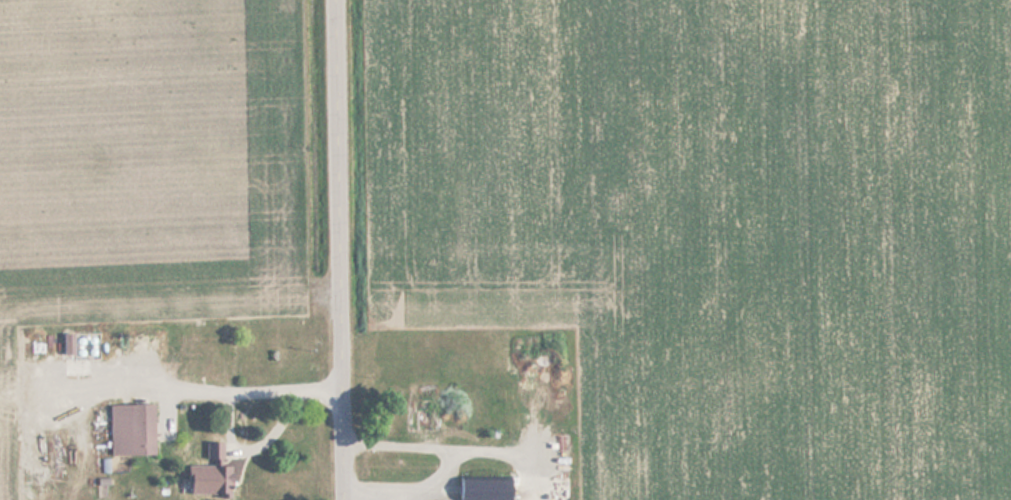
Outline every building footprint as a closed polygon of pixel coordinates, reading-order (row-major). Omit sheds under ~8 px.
[(154,456),(154,405),(110,405),(110,456),(154,456)] [(435,405),(410,405),(410,434),(435,434),(435,405)] [(221,443),(206,443),(206,461),(221,461),(221,443)] [(210,466),(210,498),(231,498),(231,466),(210,466)] [(460,480),(460,499),(511,499),(511,480),(460,480)]
